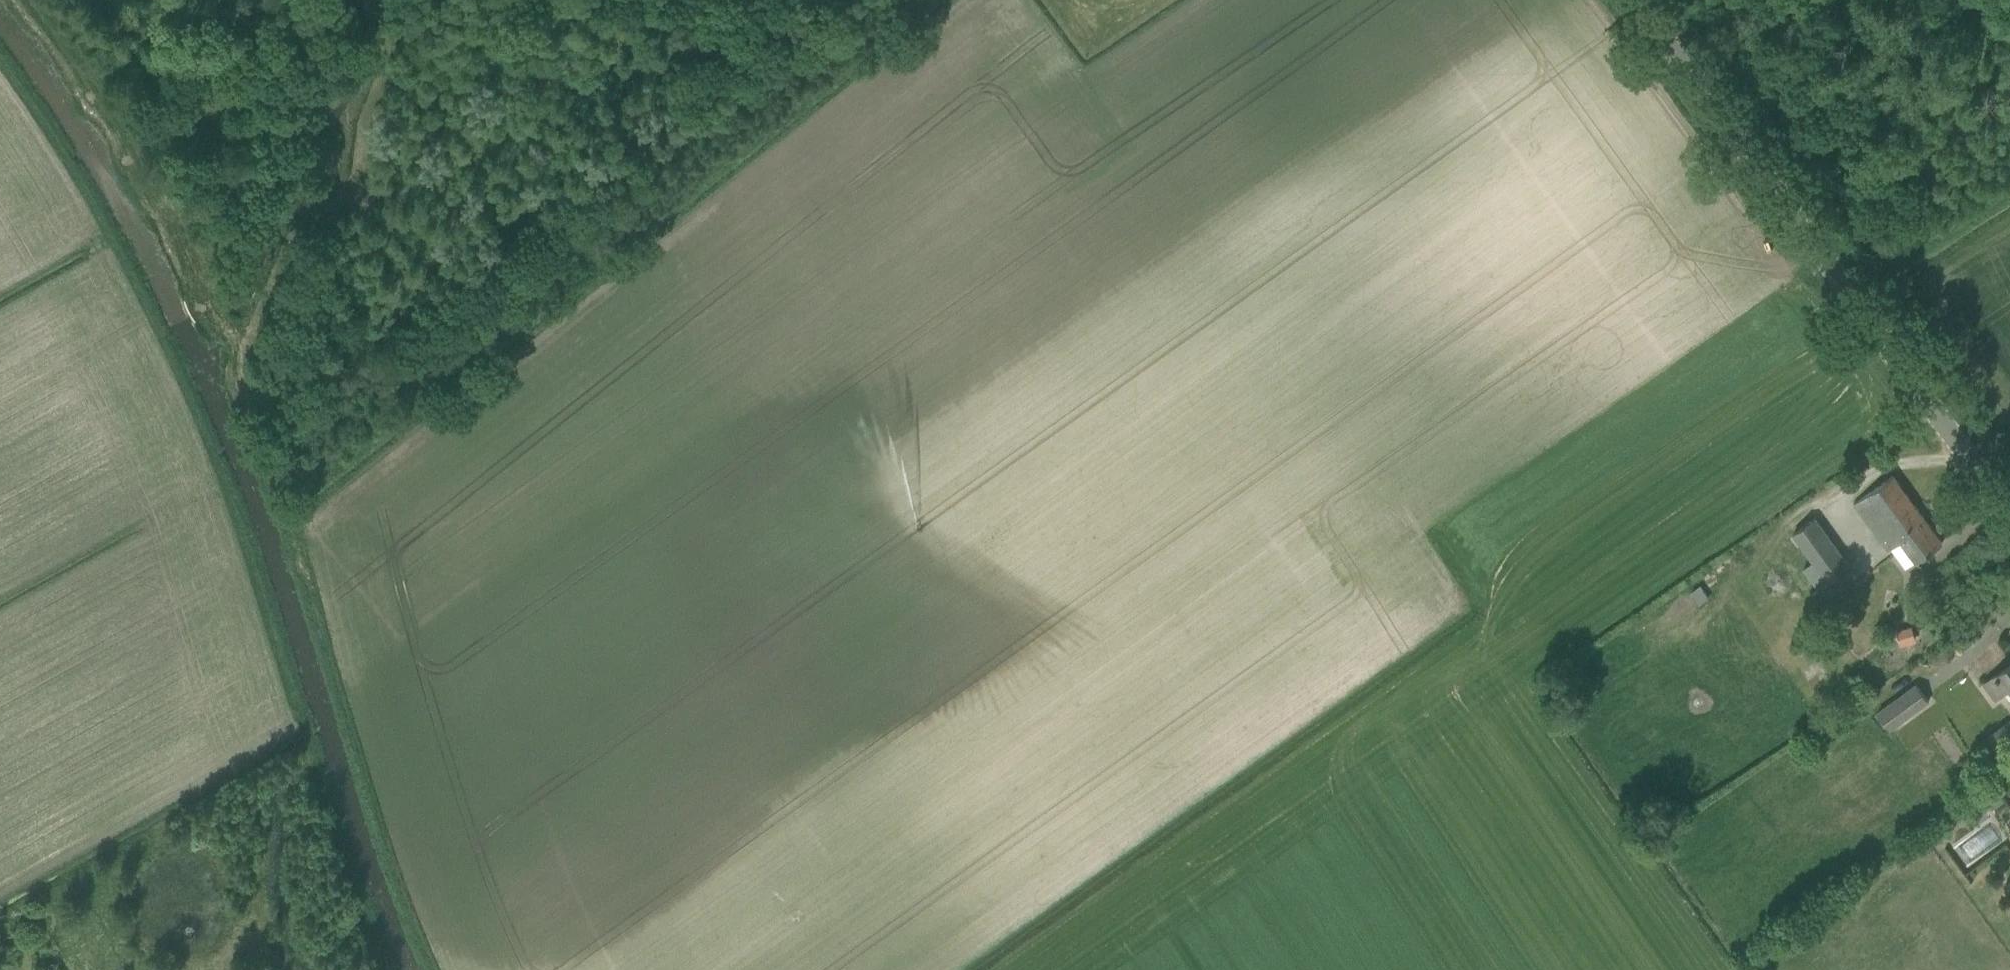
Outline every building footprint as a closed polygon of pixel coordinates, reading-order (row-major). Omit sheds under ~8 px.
[(1945,299),(1931,308),(1945,327),(1958,317),(1945,299)] [(1901,542),(1916,562),(1942,543),(1893,476),(1854,505),(1888,551),(1901,542)] [(1850,566),(1814,518),(1794,532),(1828,582),(1850,566)] [(1701,586),(1691,594),(1698,605),(1709,597),(1701,586)] [(1912,626),(1897,630),(1900,643),(1915,638),(1912,626)] [(1985,683),(1996,698),(2009,688),(2009,665),(1985,683)] [(1877,712),(1891,731),(1929,702),(1916,684),(1877,712)] [(1999,754),(2009,745),(2009,720),(1987,738),(1999,754)] [(1969,859),(2000,840),(1990,825),(1960,844),(1969,859)]
